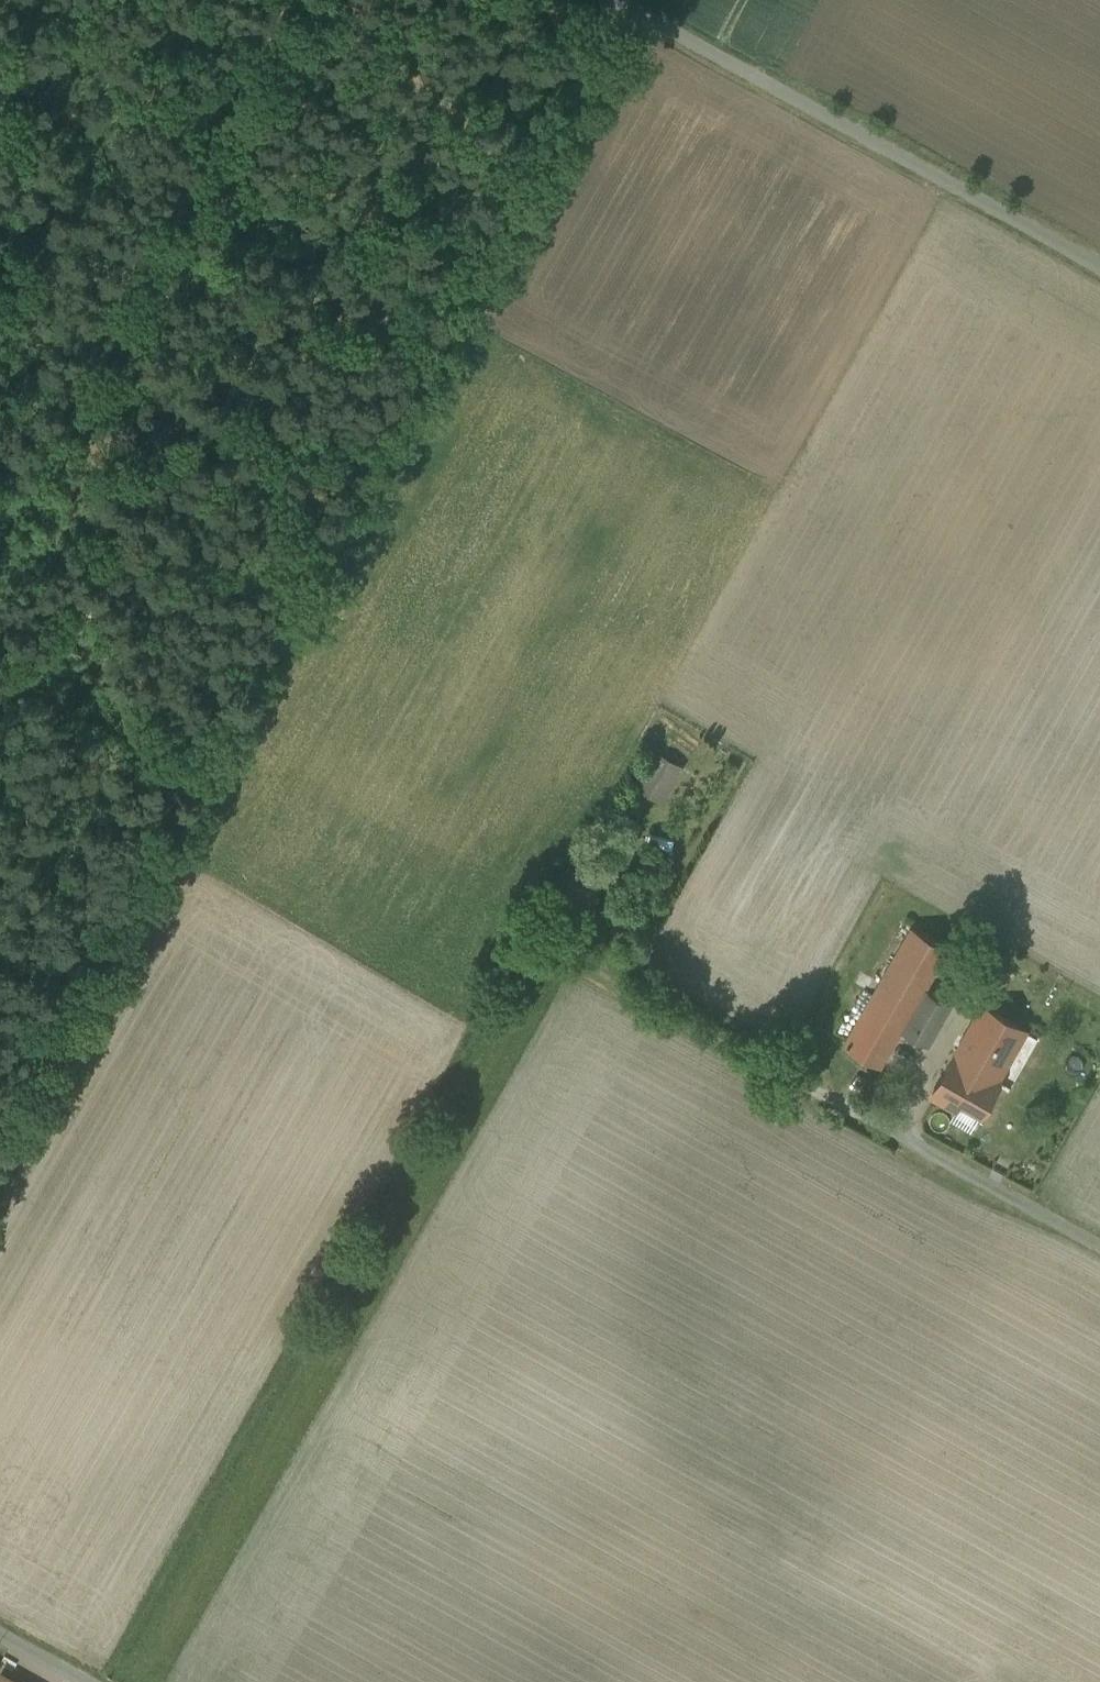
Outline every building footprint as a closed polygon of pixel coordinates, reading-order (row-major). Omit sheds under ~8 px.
[(684,765),(660,750),(637,788),(662,802),(684,765)] [(947,947),(912,927),(882,980),(916,1000),(923,988),(924,986),(947,947)] [(916,1000),(882,980),(844,1045),(879,1065),(899,1030),(916,1000)] [(951,1004),(923,988),(916,1000),(899,1030),(927,1046),(951,1004)] [(983,1006),(954,1055),(931,1094),(956,1108),(960,1101),(981,1112),(1000,1080),(997,1079),(1024,1029),(983,1006)] [(0,1670),(0,1681),(23,1681),(0,1670)]
